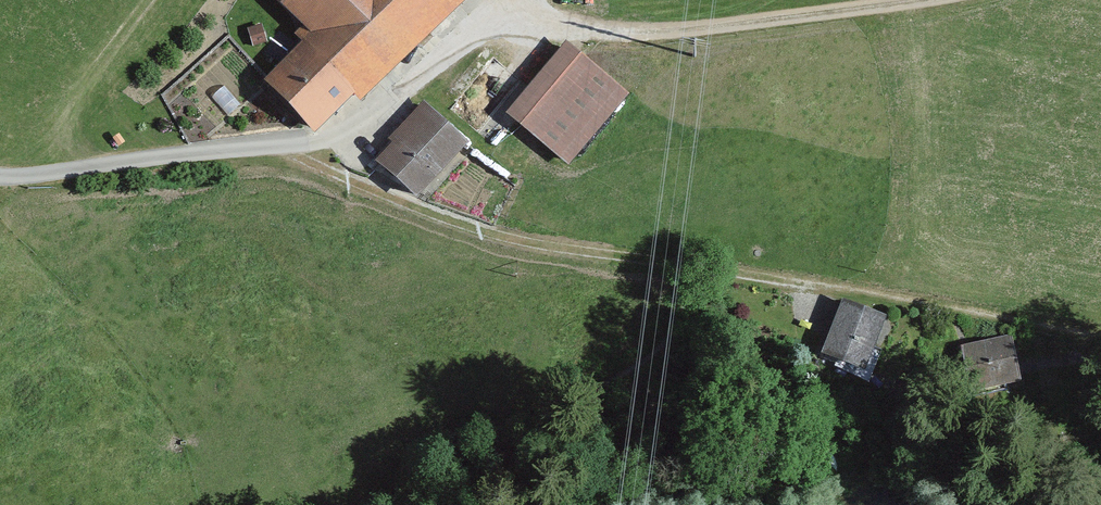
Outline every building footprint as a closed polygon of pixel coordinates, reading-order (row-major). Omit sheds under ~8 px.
[(289,31),(281,39),(287,46),(244,87),(294,138),(337,96),(348,108),(459,0),(271,0),(265,6),(289,31)] [(615,96),(553,43),(488,118),(551,171),(615,96)] [(453,150),(411,106),(373,142),(378,147),(359,165),(396,204),(453,150)] [(871,318),(826,297),(802,348),(848,369),(871,318)] [(1009,382),(1002,338),(950,347),(958,391),(1009,382)]
